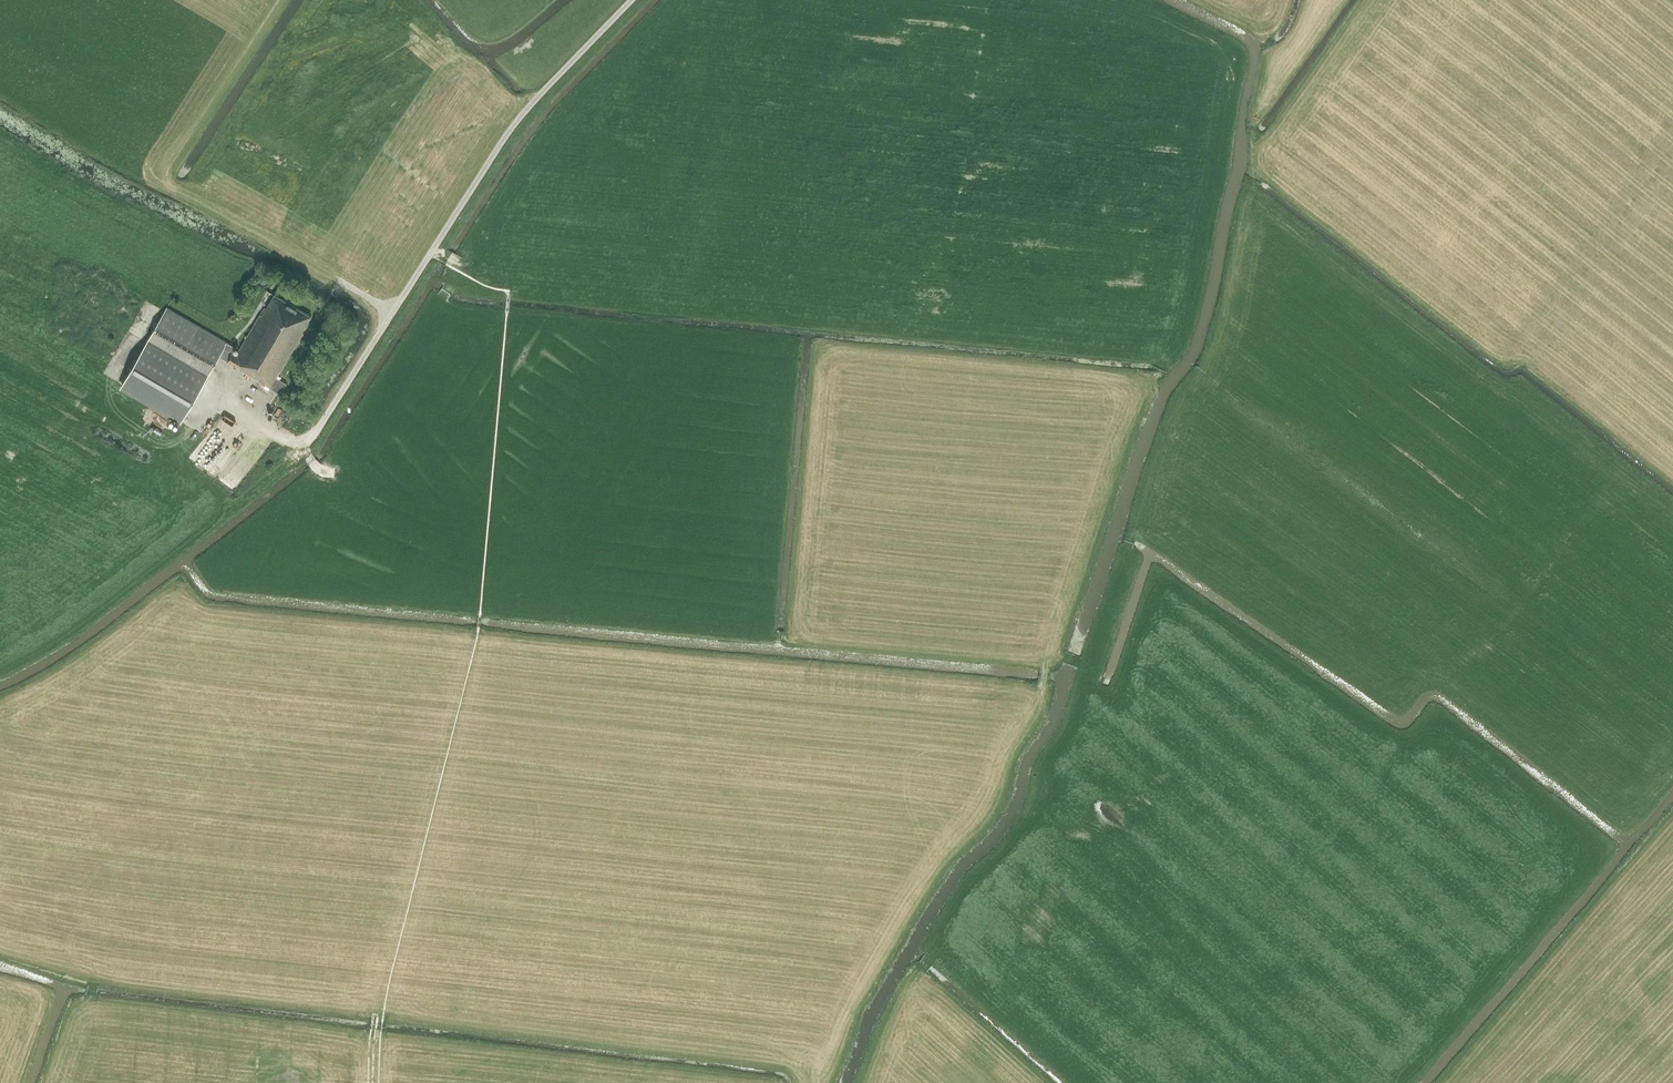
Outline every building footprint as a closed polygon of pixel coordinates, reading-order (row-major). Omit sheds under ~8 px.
[(121,387),(181,422),(219,356),(228,361),(228,362),(281,394),(288,384),(278,378),(304,333),(303,332),(312,316),(275,294),(262,316),(261,315),(238,354),(233,351),(235,347),(168,307),(121,387)]
